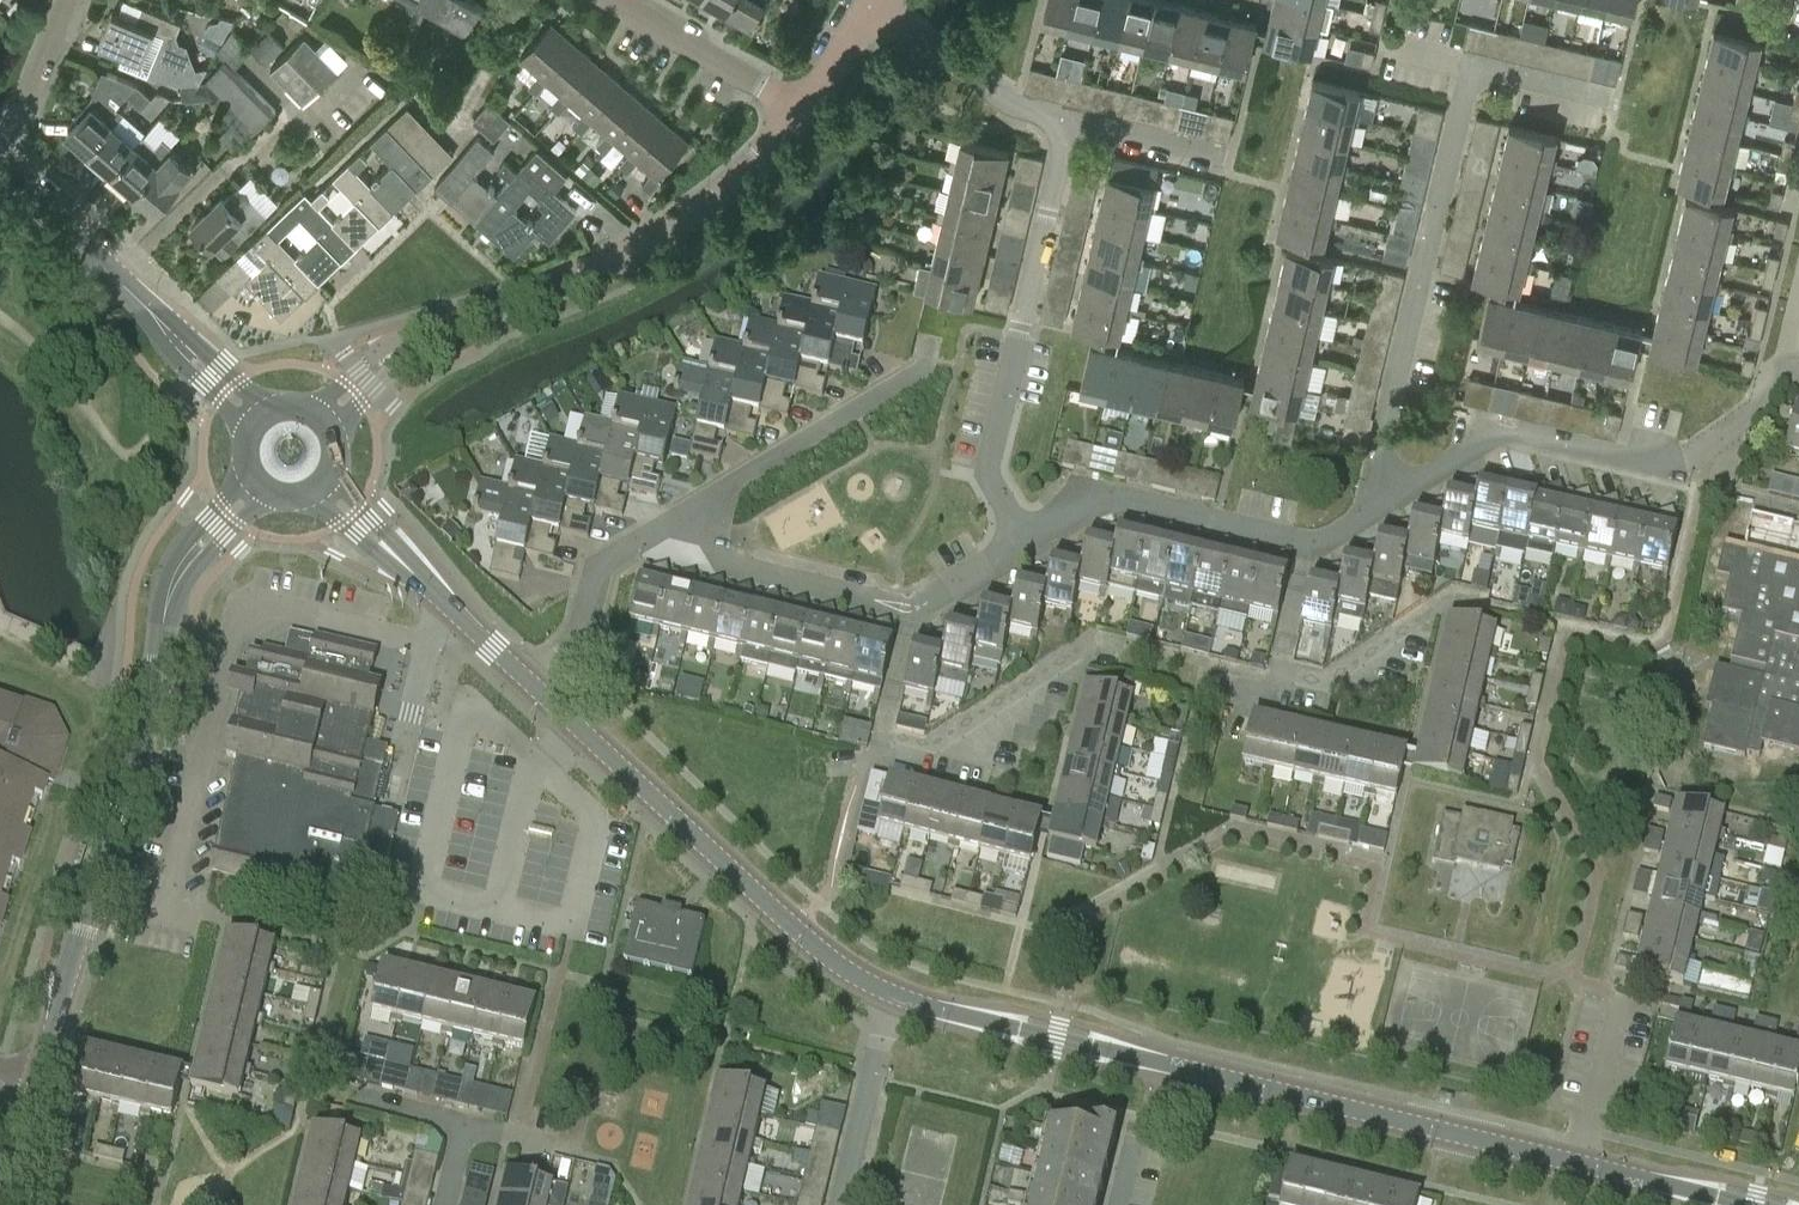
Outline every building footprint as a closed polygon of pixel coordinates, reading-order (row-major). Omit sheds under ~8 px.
[(292,11),(310,20),(320,0),(298,0),(292,11)] [(418,0),(408,0),(401,12),(409,16),(418,0)] [(472,30),(484,37),(481,42),(491,48),(497,36),(488,31),(496,16),(484,9),(486,6),(475,0),(418,0),(409,16),(420,22),(429,5),(472,30)] [(733,0),(710,0),(727,10),(733,0)] [(727,10),(755,25),(769,0),(733,0),(727,10)] [(1066,32),(1074,0),(1046,0),(1041,19),(1062,24),(1060,30),(1066,32)] [(1101,0),(1074,0),(1066,32),(1072,33),(1074,27),(1093,31),(1101,0)] [(1113,36),(1112,43),(1117,44),(1127,0),(1101,0),(1093,31),(1113,36)] [(1124,39),(1144,43),(1155,0),(1127,0),(1117,44),(1122,46),(1124,39)] [(1181,2),(1172,0),(1155,0),(1144,43),(1164,48),(1162,55),(1167,57),(1181,2)] [(1325,0),(1275,0),(1271,13),(1324,26),(1325,23),(1320,22),(1320,19),(1325,0)] [(1384,13),(1387,0),(1376,0),(1373,11),(1384,13)] [(1601,7),(1600,14),(1606,15),(1610,0),(1583,0),(1582,3),(1601,7)] [(1612,10),(1633,15),(1637,0),(1610,0),(1606,15),(1610,16),(1612,10)] [(1758,0),(1747,0),(1744,9),(1755,11),(1758,0)] [(1174,51),(1195,56),(1207,8),(1181,2),(1167,57),(1172,58),(1174,51)] [(120,63),(153,77),(182,82),(200,81),(208,66),(207,66),(196,68),(188,44),(180,42),(177,33),(182,22),(143,6),(137,20),(114,11),(101,41),(125,52),(120,63)] [(1195,56),(1215,61),(1213,68),(1219,69),(1232,14),(1207,8),(1195,56)] [(1384,13),(1373,11),(1370,26),(1381,28),(1384,13)] [(1322,33),(1324,26),(1271,13),(1265,39),(1313,51),(1318,32),(1322,33)] [(1223,70),(1225,63),(1246,68),(1258,21),(1232,14),(1219,69),(1223,70)] [(205,31),(223,40),(230,27),(213,18),(205,31)] [(232,29),(238,34),(244,40),(254,29),(247,23),(242,18),(232,29)] [(520,56),(539,73),(528,85),(533,89),(574,42),(551,21),(520,56)] [(1463,46),(1472,48),(1478,25),(1469,23),(1463,46)] [(1708,56),(1761,68),(1762,62),(1757,61),(1762,41),(1715,29),(1708,56)] [(252,48),(267,63),(284,45),(270,31),(252,48)] [(304,101),(339,67),(305,33),(271,67),(304,101)] [(1505,56),(1514,59),(1520,35),(1511,33),(1505,56)] [(1524,61),(1529,38),(1520,35),(1514,59),(1524,61)] [(548,81),(562,93),(551,105),(555,109),(597,62),(574,42),(533,89),(537,93),(548,81)] [(1561,45),(1555,69),(1565,71),(1571,48),(1561,45)] [(1372,65),(1375,50),(1365,48),(1361,63),(1372,65)] [(1571,48),(1565,71),(1590,77),(1596,54),(1571,48)] [(1761,68),(1708,56),(1702,81),(1750,92),(1754,72),(1760,74),(1761,68)] [(1612,58),(1606,81),(1616,84),(1621,60),(1612,58)] [(207,78),(221,92),(258,129),(277,110),(227,59),(207,78)] [(570,101),(584,113),(574,125),(578,128),(619,81),(597,62),(555,109),(560,113),(570,101)] [(1043,70),(1031,67),(1026,90),(1037,93),(1043,70)] [(91,104),(67,131),(89,151),(124,112),(117,106),(127,94),(136,83),(108,72),(91,104)] [(1075,103),(1081,79),(1070,77),(1065,100),(1075,103)] [(221,92),(207,78),(200,82),(182,83),(183,99),(209,97),(212,101),(221,92)] [(1314,78),(1308,104),(1360,117),(1361,113),(1355,111),(1361,89),(1314,78)] [(1081,79),(1075,103),(1088,106),(1093,82),(1081,79)] [(593,121),(607,133),(597,144),(601,148),(642,101),(619,81),(578,128),(583,132),(593,121)] [(1750,92),(1702,81),(1696,106),(1749,118),(1750,113),(1745,112),(1750,92)] [(134,101),(144,90),(144,89),(136,83),(127,94),(134,100),(134,101)] [(1160,86),(1158,94),(1165,96),(1167,87),(1160,86)] [(1126,115),(1132,92),(1121,89),(1115,112),(1126,115)] [(144,90),(134,101),(142,108),(152,97),(144,90)] [(221,92),(212,101),(232,123),(220,135),(235,149),(256,128),(258,130),(258,129),(221,92)] [(1132,92),(1126,115),(1138,118),(1144,95),(1132,92)] [(1188,130),(1194,107),(1197,97),(1187,94),(1184,105),(1183,104),(1177,128),(1188,130)] [(629,152),(630,152),(620,164),(624,168),(665,121),(642,101),(601,148),(606,152),(615,141),(629,152)] [(1177,128),(1183,104),(1171,102),(1165,125),(1177,128)] [(1794,103),(1790,117),(1798,119),(1798,104),(1794,103)] [(1302,129),(1349,141),(1353,122),(1358,123),(1360,117),(1308,104),(1302,129)] [(1444,109),(1421,104),(1418,116),(1441,121),(1444,109)] [(1749,118),(1696,106),(1690,131),(1738,142),(1742,122),(1747,124),(1749,118)] [(500,109),(484,128),(495,138),(511,119),(500,109)] [(124,112),(89,151),(111,170),(135,143),(143,133),(145,131),(124,112)] [(1222,114),(1216,137),(1228,140),(1233,117),(1222,114)] [(1476,116),(1473,128),(1497,133),(1500,121),(1476,116)] [(688,142),(665,121),(624,168),(628,172),(638,160),(653,173),(643,184),(651,192),(662,179),(658,176),(688,142)] [(1511,124),(1505,150),(1557,163),(1558,158),(1553,157),(1558,135),(1511,124)] [(393,207),(394,206),(415,187),(416,188),(433,173),(387,125),(370,141),(392,164),(380,176),(378,174),(373,179),(375,181),(371,184),(393,207)] [(1349,141),(1302,129),(1296,155),(1343,166),(1349,141)] [(1738,142),(1690,131),(1684,156),(1736,169),(1737,164),(1733,163),(1738,142)] [(135,143),(111,170),(133,189),(171,146),(172,146),(173,144),(162,134),(155,143),(144,134),(143,133),(135,143)] [(476,218),(498,193),(494,190),(496,188),(491,183),(489,186),(475,174),(496,150),(478,135),(435,185),(451,199),(453,198),(475,217),(474,219),(475,219),(476,218)] [(559,153),(567,144),(560,137),(552,146),(559,153)] [(962,137),(957,160),(952,159),(951,162),(1004,174),(1010,148),(962,137)] [(1781,153),(1792,156),(1796,141),(1785,139),(1781,153)] [(1408,155),(1432,160),(1434,149),(1411,143),(1408,155)] [(171,146),(133,189),(156,209),(188,171),(192,174),(197,168),(172,146),(171,146)] [(476,218),(475,219),(492,234),(493,233),(516,252),(536,228),(550,240),(577,210),(555,190),(568,174),(538,149),(477,218),(476,218)] [(1499,175),(1546,187),(1551,168),(1555,169),(1557,163),(1505,150),(1499,175)] [(349,161),(358,169),(368,159),(360,151),(349,161)] [(1018,163),(1041,168),(1043,156),(1020,151),(1018,163)] [(1792,156),(1781,153),(1778,168),(1789,171),(1792,156)] [(1159,165),(1112,154),(1102,198),(1155,210),(1156,205),(1150,204),(1159,165)] [(1343,166),(1296,155),(1290,180),(1337,191),(1341,171),(1343,166)] [(1432,160),(1408,155),(1405,167),(1429,173),(1432,160)] [(1578,159),(1576,168),(1596,173),(1598,164),(1594,157),(1585,155),(1578,159)] [(1464,167),(1488,173),(1490,161),(1467,156),(1464,167)] [(1736,169),(1684,156),(1678,182),(1725,194),(1730,173),(1735,174),(1736,169)] [(510,178),(518,169),(507,159),(499,169),(510,178)] [(583,175),(589,168),(591,165),(584,159),(575,169),(583,175)] [(337,217),(334,220),(355,243),(356,242),(377,222),(379,224),(396,208),(394,206),(393,207),(371,184),(357,170),(358,169),(349,161),(333,176),(355,200),(342,212),(340,210),(335,214),(337,217)] [(950,189),(998,200),(1004,174),(951,162),(949,169),(954,170),(950,189)] [(1076,164),(1073,176),(1097,182),(1099,170),(1076,164)] [(1488,173),(1464,167),(1461,179),(1485,185),(1488,173)] [(583,175),(594,185),(601,178),(589,168),(583,175)] [(1541,206),(1546,187),(1499,175),(1493,200),(1545,213),(1546,209),(1541,208),(1541,206)] [(1332,210),(1337,191),(1290,180),(1284,204),(1337,217),(1338,214),(1332,212),(1332,210)] [(616,198),(624,189),(616,182),(608,191),(616,198)] [(223,254),(240,237),(265,212),(238,185),(225,197),(223,194),(192,224),(212,245),(213,244),(223,254)] [(323,186),(312,197),(320,205),(331,195),(323,186)] [(1386,201),(1388,192),(1371,188),(1369,197),(1386,201)] [(950,189),(945,210),(939,209),(938,213),(992,225),(998,200),(950,189)] [(1779,208),(1783,192),(1772,189),(1769,205),(1779,208)] [(268,225),(280,238),(301,218),(317,235),(305,247),(303,245),(298,250),(300,252),(297,255),(318,278),(320,277),(340,258),(342,260),(358,244),(356,242),(355,243),(334,220),(320,205),(312,197),(305,190),(268,225)] [(1008,203),(1032,208),(1035,195),(1011,190),(1008,203)] [(1396,205),(1420,211),(1422,201),(1398,195),(1396,205)] [(1681,222),(1733,234),(1734,230),(1729,228),(1735,207),(1687,196),(1681,222)] [(1096,223),(1143,233),(1148,215),(1154,216),(1155,210),(1102,198),(1096,223)] [(1487,225),(1534,237),(1539,218),(1544,219),(1545,213),(1493,200),(1487,225)] [(1032,208),(1008,203),(1006,213),(1029,219),(1032,208)] [(1064,216),(1087,221),(1090,209),(1067,204),(1064,216)] [(1335,225),(1337,217),(1284,204),(1277,230),(1325,241),(1329,224),(1335,225)] [(1420,211),(1396,205),(1393,219),(1416,224),(1420,211)] [(1452,217),(1476,223),(1478,212),(1455,207),(1452,217)] [(938,239),(986,250),(992,225),(938,213),(937,219),(942,220),(938,239)] [(1087,221),(1064,216),(1061,227),(1085,232),(1087,221)] [(1476,223),(1452,217),(1449,230),(1473,236),(1476,223)] [(1785,237),(1789,221),(1778,219),(1774,234),(1785,237)] [(1733,234),(1681,222),(1675,247),(1722,258),(1727,238),(1732,240),(1733,234)] [(1090,248),(1144,260),(1145,256),(1139,254),(1143,233),(1096,223),(1090,248)] [(280,238),(268,225),(252,241),(268,258),(255,271),(238,254),(218,274),(234,291),(247,279),(281,315),(303,294),(304,295),(321,279),(320,277),(318,278),(297,255),(296,256),(280,238)] [(1529,258),(1534,237),(1487,225),(1480,251),(1533,263),(1534,259),(1529,258)] [(938,239),(933,261),(928,260),(927,263),(980,275),(986,250),(938,239)] [(997,252),(1020,258),(1023,246),(1000,241),(997,252)] [(1335,279),(1330,278),(1336,256),(1288,244),(1282,271),(1335,283),(1335,279)] [(1383,259),(1407,264),(1410,252),(1386,246),(1383,259)] [(1717,279),(1722,258),(1675,247),(1669,272),(1721,285),(1722,281),(1717,279)] [(1084,273),(1132,284),(1136,265),(1142,266),(1144,260),(1090,248),(1084,273)] [(1522,288),(1526,269),(1531,270),(1533,263),(1480,251),(1474,277),(1522,288)] [(1020,258),(997,252),(994,264),(1018,269),(1020,258)] [(1052,266),(1076,271),(1078,259),(1055,254),(1052,266)] [(1769,255),(1768,258),(1766,269),(1777,271),(1780,257),(1769,255)] [(1440,270),(1463,276),(1466,264),(1443,258),(1440,270)] [(980,275),(927,263),(920,261),(914,288),(974,301),(980,275)] [(1076,271),(1052,266),(1050,277),(1073,283),(1076,271)] [(1404,275),(1380,269),(1378,281),(1401,287),(1404,275)] [(1777,271),(1766,269),(1762,285),(1773,287),(1777,271)] [(1324,307),(1328,291),(1332,292),(1335,283),(1282,271),(1276,296),(1324,307)] [(1721,285),(1669,272),(1663,297),(1719,311),(1725,287),(1721,286),(1721,285)] [(1132,311),(1133,305),(1127,303),(1132,284),(1084,273),(1078,298),(1132,311)] [(844,312),(832,364),(830,369),(858,376),(862,359),(853,357),(858,339),(866,341),(878,289),(821,276),(815,305),(844,312)] [(1571,287),(1554,283),(1551,296),(1567,301),(1571,287)] [(986,303),(1009,308),(1011,297),(988,291),(986,303)] [(1502,353),(1516,299),(1490,292),(1478,340),(1498,345),(1497,351),(1502,353)] [(1319,329),(1324,307),(1276,296),(1270,320),(1323,333),(1323,330),(1319,329)] [(1705,330),(1710,309),(1719,311),(1663,297),(1657,322),(1708,335),(1709,331),(1705,330)] [(1131,316),(1132,311),(1078,298),(1072,324),(1120,335),(1125,315),(1131,316)] [(809,333),(796,385),(795,391),(823,397),(827,382),(820,380),(824,363),(832,364),(844,312),(815,305),(787,299),(781,326),(809,333)] [(1509,348),(1529,352),(1541,305),(1516,299),(1502,353),(1508,354),(1509,348)] [(1066,310),(1043,304),(1040,316),(1064,322),(1066,310)] [(1541,305),(1529,352),(1549,357),(1547,363),(1553,365),(1566,311),(1541,305)] [(1754,319),(1764,322),(1768,308),(1757,305),(1754,319)] [(1369,318),(1392,323),(1394,314),(1371,309),(1369,318)] [(1566,311),(1553,365),(1558,366),(1560,360),(1580,365),(1591,317),(1566,311)] [(1591,317),(1580,365),(1599,370),(1598,375),(1603,377),(1616,323),(1591,317)] [(1392,323),(1369,318),(1365,332),(1389,338),(1392,323)] [(1764,322),(1754,319),(1750,335),(1761,338),(1764,322)] [(809,333),(781,326),(752,320),(746,348),(774,355),(761,412),(789,419),(792,403),(786,401),(790,384),(796,385),(809,333)] [(1312,357),(1316,340),(1321,341),(1323,333),(1270,320),(1264,346),(1312,357)] [(1708,335),(1657,322),(1650,348),(1697,359),(1702,340),(1707,342),(1708,335)] [(1642,330),(1616,323),(1603,377),(1609,378),(1611,372),(1631,377),(1642,330)] [(1101,392),(1106,393),(1117,346),(1091,340),(1080,388),(1101,392)] [(740,377),(728,428),(727,434),(754,440),(757,424),(750,423),(755,404),(761,406),(760,412),(761,412),(774,355),(746,348),(717,342),(711,370),(740,377)] [(1112,394),(1132,399),(1143,352),(1117,346),(1106,393),(1112,394)] [(1307,380),(1312,357),(1264,346),(1258,370),(1311,383),(1312,381),(1307,380)] [(1132,399),(1157,405),(1168,357),(1143,352),(1132,399)] [(1752,374),(1756,359),(1745,356),(1741,371),(1752,374)] [(1157,405),(1183,411),(1194,363),(1168,357),(1157,405)] [(1357,367),(1380,373),(1382,365),(1359,359),(1357,367)] [(1183,411),(1209,417),(1219,369),(1194,363),(1183,411)] [(704,399),(695,441),(692,451),(692,455),(720,462),(724,446),(716,444),(721,426),(728,428),(740,377),(711,370),(683,364),(677,393),(704,399)] [(1380,373),(1357,367),(1353,383),(1377,388),(1380,373)] [(1245,375),(1219,369),(1209,417),(1234,422),(1245,375)] [(1282,406),(1299,409),(1300,409),(1304,391),(1309,392),(1311,383),(1258,370),(1252,398),(1283,405),(1282,406)] [(1464,400),(1472,402),(1478,379),(1469,377),(1464,400)] [(1515,412),(1520,390),(1511,387),(1505,410),(1515,412)] [(1520,390),(1515,412),(1524,415),(1529,392),(1520,390)] [(1370,416),(1347,410),(1350,395),(1339,392),(1338,396),(1324,392),(1320,405),(1346,412),(1344,422),(1367,428),(1370,416)] [(567,397),(556,404),(562,414),(574,407),(567,397)] [(621,397),(615,424),(643,432),(630,489),(658,496),(662,480),(655,478),(659,460),(666,461),(678,410),(621,397)] [(1796,410),(1786,452),(1798,455),(1798,397),(1796,410)] [(1556,423),(1565,425),(1570,402),(1561,400),(1556,423)] [(1580,404),(1570,402),(1565,425),(1574,427),(1580,404)] [(1299,409),(1282,406),(1275,435),(1292,439),(1299,409)] [(1607,435),(1616,437),(1621,415),(1612,412),(1607,435)] [(596,504),(594,510),(622,517),(626,500),(619,499),(623,481),(630,483),(629,489),(630,489),(643,432),(615,424),(586,417),(579,446),(608,453),(596,504)] [(574,474),(560,532),(588,538),(592,523),(583,521),(588,502),(596,504),(608,453),(579,446),(553,439),(546,467),(574,474)] [(691,446),(674,442),(670,456),(688,460),(691,446)] [(1078,446),(1068,443),(1062,466),(1072,469),(1078,446)] [(1104,477),(1114,479),(1119,456),(1110,454),(1104,477)] [(1123,481),(1129,458),(1119,456),(1114,479),(1123,481)] [(539,496),(526,553),(553,559),(557,543),(550,541),(554,523),(561,525),(560,532),(574,474),(546,467),(546,468),(518,461),(511,489),(539,496)] [(1155,489),(1164,491),(1170,468),(1161,466),(1155,489)] [(1174,494),(1179,470),(1170,468),(1164,491),(1174,494)] [(1485,470),(1482,484),(1478,500),(1472,527),(1494,532),(1492,541),(1495,542),(1494,547),(1497,547),(1511,490),(1495,487),(1490,471),(1485,470)] [(1766,491),(1798,498),(1798,480),(1771,473),(1766,491)] [(1514,476),(1511,490),(1497,547),(1499,548),(1497,557),(1501,559),(1503,552),(1524,557),(1538,497),(1524,493),(1518,477),(1514,476)] [(1207,502),(1215,504),(1220,480),(1212,478),(1207,502)] [(1454,479),(1451,494),(1449,501),(1444,503),(1446,512),(1444,523),(1439,547),(1466,553),(1472,527),(1478,500),(1464,497),(1459,480),(1454,479)] [(539,496),(511,489),(483,483),(476,511),(504,518),(491,574),(519,581),(522,565),(515,563),(519,545),(527,547),(526,552),(526,553),(539,496)] [(1566,503),(1552,500),(1546,484),(1542,483),(1538,497),(1524,557),(1526,557),(1527,553),(1553,559),(1556,546),(1566,503)] [(1569,489),(1566,503),(1556,546),(1579,551),(1577,560),(1582,561),(1584,552),(1594,509),(1579,506),(1574,490),(1569,489)] [(1598,496),(1594,509),(1584,552),(1607,558),(1605,567),(1610,568),(1612,559),(1622,516),(1608,513),(1602,497),(1598,496)] [(1419,501),(1416,517),(1414,523),(1408,525),(1411,535),(1409,543),(1406,558),(1429,563),(1427,572),(1433,573),(1439,547),(1444,523),(1429,519),(1424,502),(1419,501)] [(1650,522),(1635,519),(1630,503),(1625,502),(1622,516),(1612,559),(1635,564),(1632,573),(1637,574),(1640,565),(1650,522)] [(1653,508),(1650,522),(1640,565),(1662,570),(1660,579),(1666,580),(1678,529),(1663,525),(1657,509),(1653,508)] [(1752,514),(1744,548),(1725,543),(1717,576),(1730,579),(1722,613),(1743,618),(1730,672),(1717,669),(1707,709),(1713,711),(1704,750),(1746,760),(1747,755),(1760,758),(1764,744),(1798,752),(1798,525),(1752,514)] [(1137,595),(1154,525),(1153,524),(1150,540),(1135,536),(1130,519),(1125,518),(1118,547),(1109,588),(1137,595)] [(452,542),(461,533),(450,523),(442,532),(452,542)] [(1409,543),(1395,540),(1391,525),(1384,523),(1380,545),(1375,547),(1377,557),(1375,566),(1369,595),(1397,601),(1406,558),(1409,543)] [(1086,557),(1084,569),(1081,582),(1103,587),(1100,598),(1107,599),(1109,588),(1118,547),(1104,543),(1101,527),(1093,525),(1088,547),(1084,548),(1086,557)] [(1177,547),(1163,543),(1159,526),(1154,525),(1137,595),(1161,601),(1159,608),(1164,609),(1166,598),(1168,589),(1181,531),(1177,547)] [(1702,525),(1699,537),(1711,540),(1715,528),(1702,525)] [(1206,553),(1191,550),(1186,532),(1181,531),(1168,589),(1191,594),(1188,607),(1194,608),(1210,538),(1209,538),(1206,553)] [(1233,560),(1218,556),(1215,539),(1210,538),(1194,608),(1221,615),(1237,544),(1233,560)] [(1261,566),(1248,563),(1244,546),(1237,544),(1221,615),(1249,622),(1250,618),(1252,609),(1265,551),(1261,566)] [(1350,545),(1346,560),(1345,566),(1340,568),(1343,579),(1341,588),(1333,625),(1339,626),(1340,620),(1363,624),(1369,595),(1375,566),(1360,563),(1356,546),(1350,545)] [(1059,548),(1055,562),(1054,569),(1049,571),(1051,580),(1049,591),(1046,603),(1069,608),(1066,617),(1072,619),(1081,582),(1084,569),(1069,565),(1064,549),(1059,548)] [(1265,551),(1252,609),(1274,614),(1272,623),(1278,624),(1290,573),(1275,570),(1271,552),(1265,551)] [(1694,556),(1691,569),(1703,572),(1707,560),(1694,556)] [(670,587),(655,583),(652,566),(645,564),(631,620),(655,626),(652,635),(658,637),(674,571),(670,587)] [(1330,638),(1333,625),(1341,588),(1325,584),(1321,567),(1314,566),(1303,623),(1326,628),(1324,637),(1330,638)] [(1024,568),(1020,584),(1019,591),(1015,592),(1016,601),(1014,612),(1015,612),(1011,625),(1034,630),(1031,639),(1037,640),(1046,603),(1049,591),(1033,587),(1030,570),(1024,568)] [(674,571),(658,637),(661,627),(683,633),(681,642),(686,644),(698,593),(683,590),(683,589),(679,573),(674,571)] [(1486,590),(1490,575),(1476,572),(1472,587),(1486,590)] [(702,578),(698,593),(686,644),(689,634),(711,639),(708,649),(714,650),(726,600),(711,596),(706,579),(702,578)] [(730,585),(726,600),(714,650),(717,641),(739,646),(737,656),(742,657),(754,607),(738,603),(735,586),(730,585)] [(982,621),(980,632),(973,660),(1001,667),(1003,662),(1011,625),(1015,612),(1014,612),(1000,608),(995,591),(989,589),(984,612),(980,613),(982,621)] [(758,592),(755,607),(754,607),(742,657),(741,661),(769,668),(782,614),(767,610),(764,593),(758,592)] [(1685,592),(1682,605),(1694,608),(1698,596),(1685,592)] [(786,598),(782,614),(769,668),(797,675),(814,605),(810,620),(795,616),(791,600),(786,598)] [(1530,599),(1528,611),(1529,611),(1540,613),(1542,602),(1530,599)] [(1568,619),(1571,605),(1558,603),(1556,617),(1568,619)] [(814,605),(797,675),(798,672),(821,678),(819,688),(823,689),(838,627),(824,623),(819,606),(814,605)] [(1694,608),(1682,605),(1679,618),(1691,621),(1694,608)] [(1570,619),(1582,622),(1585,610),(1572,608),(1570,619)] [(967,688),(973,660),(980,632),(965,629),(960,612),(954,611),(949,634),(945,635),(947,643),(947,644),(942,667),(938,681),(967,688)] [(842,612),(838,627),(823,689),(824,689),(826,679),(849,685),(846,695),(851,695),(869,619),(865,633),(852,630),(847,613),(842,612)] [(1613,628),(1624,630),(1627,617),(1620,616),(1614,620),(1613,628)] [(1444,644),(1496,656),(1497,651),(1492,649),(1497,628),(1450,618),(1444,644)] [(894,640),(880,637),(876,620),(869,619),(851,695),(852,696),(854,686),(876,692),(874,701),(879,703),(882,691),(894,640)] [(1627,621),(1625,630),(1635,632),(1637,623),(1627,621)] [(1140,641),(1143,628),(1131,625),(1128,638),(1140,641)] [(238,759),(212,870),(353,904),(356,892),(380,898),(400,814),(374,808),(389,746),(368,741),(376,710),(363,707),(377,649),(318,635),(317,637),(290,631),(285,652),(265,647),(257,682),(245,679),(227,757),(238,759)] [(920,633),(917,647),(907,689),(930,695),(928,705),(933,706),(938,681),(942,667),(947,644),(947,643),(944,654),(930,651),(925,634),(920,633)] [(1190,653),(1194,637),(1185,635),(1181,651),(1190,653)] [(1548,657),(1551,643),(1541,641),(1538,655),(1548,657)] [(1496,656),(1444,644),(1438,669),(1485,680),(1489,659),(1495,660),(1496,656)] [(1239,654),(1225,650),(1222,660),(1236,664),(1239,654)] [(1268,659),(1253,655),(1250,667),(1265,671),(1268,659)] [(1681,660),(1669,657),(1665,670),(1678,673),(1681,660)] [(1480,701),(1480,699),(1485,680),(1438,669),(1432,694),(1485,706),(1486,702),(1480,701)] [(698,700),(701,680),(678,676),(675,696),(698,700)] [(1530,690),(1540,692),(1543,679),(1533,676),(1530,690)] [(1130,718),(1135,697),(1087,685),(1081,711),(1133,724),(1134,719),(1130,718)] [(1540,692),(1530,690),(1527,705),(1537,708),(1540,692)] [(1485,706),(1432,694),(1427,719),(1474,730),(1478,712),(1484,713),(1485,706)] [(20,704),(0,698),(0,893),(10,864),(19,867),(30,834),(20,831),(32,795),(41,798),(51,768),(57,769),(67,738),(53,709),(22,699),(20,704)] [(1671,702),(1658,699),(1655,712),(1667,715),(1671,702)] [(757,710),(746,707),(743,717),(754,720),(757,710)] [(767,709),(760,708),(758,718),(765,720),(767,709)] [(1185,726),(1188,711),(1178,709),(1174,724),(1185,726)] [(1075,736),(1123,748),(1127,729),(1132,730),(1133,724),(1081,711),(1075,736)] [(1245,762),(1266,767),(1264,773),(1267,773),(1279,720),(1256,714),(1245,762)] [(842,719),(838,741),(867,745),(870,724),(842,719)] [(1469,752),(1469,751),(1474,730),(1427,719),(1421,745),(1474,757),(1475,754),(1469,752)] [(1275,775),(1276,769),(1293,773),(1304,725),(1279,720),(1267,773),(1275,775)] [(1293,773),(1316,779),(1315,785),(1317,785),(1330,731),(1304,725),(1293,773)] [(1519,740),(1529,743),(1532,729),(1522,727),(1519,740)] [(1326,787),(1327,781),(1344,785),(1355,737),(1330,731),(1317,785),(1326,787)] [(1118,769),(1123,748),(1075,736),(1069,761),(1121,774),(1122,770),(1118,769)] [(1364,790),(1367,790),(1365,797),(1368,797),(1380,743),(1355,737),(1344,785),(1364,790)] [(1529,743),(1519,740),(1515,756),(1525,758),(1529,743)] [(1376,799),(1378,793),(1396,798),(1408,749),(1380,743),(1368,797),(1376,799)] [(1166,759),(1176,761),(1180,747),(1169,745),(1166,759)] [(1474,757),(1421,745),(1415,771),(1462,782),(1466,763),(1472,764),(1474,757)] [(1176,761),(1166,759),(1163,774),(1172,776),(1176,761)] [(1063,786),(1111,798),(1115,781),(1119,782),(1121,774),(1069,761),(1063,786)] [(878,836),(881,824),(900,829),(898,835),(904,837),(906,830),(917,783),(892,777),(891,779),(873,774),(858,831),(878,836)] [(1517,795),(1520,781),(1510,778),(1507,792),(1517,795)] [(917,783),(906,830),(931,837),(942,790),(917,783)] [(1106,820),(1111,798),(1063,786),(1057,812),(1109,825),(1110,821),(1106,820)] [(942,790),(931,837),(950,842),(956,843),(968,796),(942,790)] [(968,796),(956,843),(961,845),(982,850),(993,803),(968,796)] [(1154,809),(1164,812),(1167,798),(1157,796),(1154,809)] [(1670,813),(1672,802),(1657,799),(1655,810),(1670,813)] [(1001,855),(1007,857),(1018,809),(993,803),(982,850),(1001,855)] [(1726,838),(1727,833),(1721,832),(1725,814),(1678,803),(1673,825),(1726,838)] [(1143,824),(1150,825),(1160,827),(1164,812),(1154,809),(1154,810),(1146,808),(1143,824)] [(1246,822),(1249,812),(1233,808),(1231,818),(1246,822)] [(1045,816),(1018,809),(1007,857),(1012,858),(1032,863),(1045,816)] [(1057,812),(1050,839),(1053,839),(1048,858),(1082,866),(1086,847),(1098,850),(1103,830),(1107,831),(1109,825),(1057,812)] [(1513,865),(1521,830),(1511,828),(1512,823),(1466,813),(1465,818),(1445,813),(1437,847),(1457,851),(1456,857),(1502,868),(1503,863),(1513,865)] [(1280,830),(1282,819),(1270,816),(1268,827),(1280,830)] [(1282,819),(1280,830),(1297,834),(1300,823),(1282,819)] [(1667,846),(1714,858),(1718,843),(1725,845),(1726,838),(1673,825),(1667,846)] [(1331,841),(1334,831),(1321,828),(1319,838),(1331,841)] [(1334,831),(1331,841),(1348,845),(1350,835),(1334,831)] [(1647,841),(1662,845),(1664,835),(1649,832),(1647,841)] [(1384,853),(1386,843),(1371,839),(1369,850),(1384,853)] [(1785,853),(1787,843),(1766,839),(1764,847),(1785,853)] [(1662,845),(1647,841),(1644,852),(1659,856),(1662,845)] [(1152,863),(1155,849),(1145,846),(1142,861),(1152,863)] [(1711,872),(1714,858),(1667,846),(1662,867),(1709,879),(1711,872)] [(908,859),(903,878),(900,889),(918,893),(920,883),(918,883),(923,863),(908,859)] [(1121,880),(1131,874),(1126,866),(1117,872),(1121,880)] [(1657,888),(1714,902),(1720,881),(1712,879),(1709,879),(1662,867),(1657,888)] [(859,888),(863,871),(851,868),(847,886),(859,888)] [(1779,882),(1780,876),(1781,872),(1767,869),(1765,879),(1779,882)] [(892,879),(866,872),(864,874),(859,891),(887,898),(892,879)] [(1636,882),(1652,886),(1653,877),(1638,874),(1636,882)] [(1652,886),(1636,882),(1634,895),(1650,899),(1652,886)] [(920,883),(918,893),(930,896),(933,886),(920,883)] [(1700,916),(1704,900),(1714,902),(1657,888),(1652,909),(1705,922),(1706,917),(1700,916)] [(1760,891),(1755,912),(1770,916),(1775,895),(1760,891)] [(968,906),(971,896),(955,892),(952,902),(968,906)] [(971,896),(968,906),(981,909),(984,899),(971,896)] [(637,904),(623,960),(691,977),(705,921),(637,904)] [(1017,919),(1020,909),(1005,905),(1003,915),(1017,919)] [(1647,930),(1694,942),(1698,927),(1703,929),(1705,922),(1652,909),(1647,930)] [(1627,925),(1641,929),(1643,920),(1628,917),(1627,925)] [(1641,929),(1627,925),(1624,937),(1639,940),(1641,929)] [(1690,958),(1694,942),(1647,930),(1642,951),(1695,964),(1696,960),(1690,958)] [(228,933),(222,959),(275,972),(277,965),(271,964),(276,944),(228,933)] [(1746,955),(1760,958),(1765,937),(1751,934),(1746,955)] [(1695,964),(1642,951),(1637,973),(1683,985),(1688,969),(1693,970),(1695,964)] [(326,973),(330,958),(320,956),(317,971),(326,973)] [(275,972),(222,959),(216,984),(264,996),(268,976),(274,977),(275,972)] [(1632,973),(1633,962),(1618,959),(1616,969),(1632,973)] [(397,1023),(411,970),(385,964),(373,1011),(393,1016),(392,1022),(397,1023)] [(378,969),(367,966),(365,975),(376,978),(378,969)] [(411,970),(397,1023),(403,1025),(404,1019),(424,1024),(436,977),(411,970)] [(424,1024),(444,1029),(443,1034),(448,1035),(462,983),(436,977),(424,1024)] [(462,983),(448,1035),(454,1037),(455,1031),(475,1036),(487,989),(462,983)] [(264,996),(216,984),(210,1010),(263,1022),(265,1018),(259,1016),(264,996)] [(475,1036),(495,1041),(493,1047),(499,1048),(512,995),(487,989),(475,1036)] [(308,1006),(318,1009),(321,995),(311,992),(308,1006)] [(512,995),(499,1048),(505,1050),(506,1044),(525,1049),(537,1002),(512,995)] [(1695,1005),(1683,1002),(1665,997),(1662,997),(1659,1005),(1680,1010),(1679,1016),(1691,1019),(1695,1005)] [(318,1009),(308,1006),(305,1021),(315,1024),(318,1009)] [(263,1022),(210,1010),(204,1035),(251,1046),(256,1026),(262,1028),(263,1022)] [(1722,1027),(1726,1013),(1715,1010),(1712,1024),(1722,1027)] [(1726,1013),(1722,1027),(1733,1030),(1737,1015),(1726,1013)] [(1764,1037),(1768,1023),(1757,1020),(1754,1034),(1764,1037)] [(1687,1081),(1700,1027),(1678,1022),(1667,1069),(1682,1072),(1680,1079),(1687,1081)] [(1768,1023),(1764,1037),(1775,1040),(1779,1026),(1768,1023)] [(1710,1079),(1721,1032),(1700,1027),(1687,1081),(1691,1082),(1693,1075),(1710,1079)] [(1729,1091),(1742,1038),(1721,1032),(1710,1079),(1725,1083),(1723,1089),(1729,1091)] [(246,1067),(251,1046),(204,1035),(198,1060),(251,1073),(252,1068),(246,1067)] [(1752,1089),(1763,1043),(1742,1038),(1729,1091),(1734,1092),(1735,1086),(1752,1089)] [(296,1057),(307,1059),(310,1045),(299,1043),(296,1057)] [(1771,1101),(1784,1048),(1763,1043),(1752,1089),(1766,1093),(1765,1099),(1771,1101)] [(95,1105),(108,1051),(82,1045),(70,1092),(91,1097),(90,1104),(95,1105)] [(1771,1101),(1776,1102),(1777,1096),(1795,1100),(1798,1082),(1798,1051),(1784,1048),(1771,1101)] [(122,1104),(133,1057),(108,1051),(95,1105),(101,1106),(102,1100),(122,1104)] [(356,1081),(381,1087),(387,1064),(372,1060),(374,1055),(363,1052),(361,1056),(356,1081)] [(122,1104),(142,1109),(141,1116),(145,1117),(158,1063),(133,1057),(122,1104)] [(307,1059),(296,1057),(292,1072),(303,1074),(307,1059)] [(239,1098),(244,1077),(250,1078),(251,1073),(198,1060),(192,1086),(239,1098)] [(158,1063),(145,1117),(151,1118),(153,1112),(173,1117),(184,1069),(158,1063)] [(406,1093),(412,1070),(387,1064),(381,1087),(406,1093)] [(415,1095),(421,1072),(412,1070),(406,1093),(415,1095)] [(719,1079),(713,1105),(774,1119),(779,1094),(767,1091),(719,1079)] [(457,1106),(463,1082),(453,1080),(447,1103),(457,1106)] [(472,1085),(463,1082),(457,1106),(466,1108),(472,1085)] [(499,1116),(508,1118),(514,1095),(505,1093),(499,1116)] [(295,1111),(298,1096),(288,1094),(285,1109),(295,1111)] [(847,1109),(823,1104),(821,1115),(809,1112),(806,1126),(841,1134),(847,1109)] [(757,1132),(760,1122),(765,1123),(766,1118),(774,1119),(713,1105),(707,1130),(761,1143),(763,1133),(757,1132)] [(295,1111),(285,1109),(278,1107),(274,1124),(291,1127),(295,1113),(295,1111)] [(1678,1108),(1674,1121),(1672,1131),(1694,1137),(1696,1127),(1700,1113),(1678,1108)] [(1037,1204),(1093,1204),(1108,1146),(1116,1148),(1119,1133),(1112,1131),(1114,1122),(1089,1116),(1089,1115),(1071,1111),(1066,1133),(1055,1130),(1037,1204)] [(308,1155),(361,1167),(363,1162),(356,1161),(361,1140),(314,1129),(308,1155)] [(750,1163),(753,1151),(761,1153),(764,1144),(761,1143),(707,1130),(701,1156),(754,1168),(755,1164),(750,1163)] [(73,1153),(75,1142),(60,1138),(57,1149),(73,1153)] [(811,1154),(835,1160),(837,1150),(813,1145),(811,1154)] [(997,1161),(1012,1165),(1016,1150),(1001,1146),(997,1161)] [(108,1161),(111,1151),(96,1147),(94,1158),(108,1161)] [(111,1151),(108,1161),(123,1165),(126,1154),(111,1151)] [(398,1176),(434,1185),(440,1159),(416,1153),(413,1164),(407,1162),(404,1176),(398,1175),(398,1176)] [(811,1154),(809,1164),(832,1169),(835,1160),(811,1154)] [(361,1167),(308,1155),(302,1180),(349,1191),(369,1196),(371,1186),(365,1184),(369,1170),(361,1168),(361,1167)] [(743,1192),(748,1172),(753,1173),(754,1168),(701,1156),(695,1181),(743,1192)] [(159,1173),(162,1162),(147,1159),(144,1170),(159,1173)] [(1314,1168),(1292,1163),(1282,1201),(1281,1204),(1304,1204),(1314,1168)] [(472,1167),(470,1176),(494,1181),(496,1172),(472,1167)] [(1304,1204),(1327,1204),(1335,1173),(1314,1168),(1304,1204)] [(1356,1179),(1335,1173),(1327,1204),(1349,1204),(1356,1179)] [(525,1204),(548,1204),(552,1185),(506,1174),(500,1199),(525,1204)] [(408,1204),(429,1204),(434,1185),(398,1176),(395,1190),(384,1187),(382,1199),(404,1203),(404,1204),(408,1204)] [(1349,1204),(1372,1204),(1377,1184),(1356,1179),(1349,1204)] [(297,1204),(346,1204),(349,1191),(302,1180),(296,1204),(297,1204)] [(743,1192),(695,1181),(689,1204),(740,1204),(743,1192)] [(1398,1189),(1377,1184),(1372,1204),(1394,1204),(1398,1189)] [(1394,1204),(1417,1204),(1420,1194),(1398,1189),(1394,1204)] [(799,1204),(824,1204),(825,1201),(801,1196),(799,1204)]
